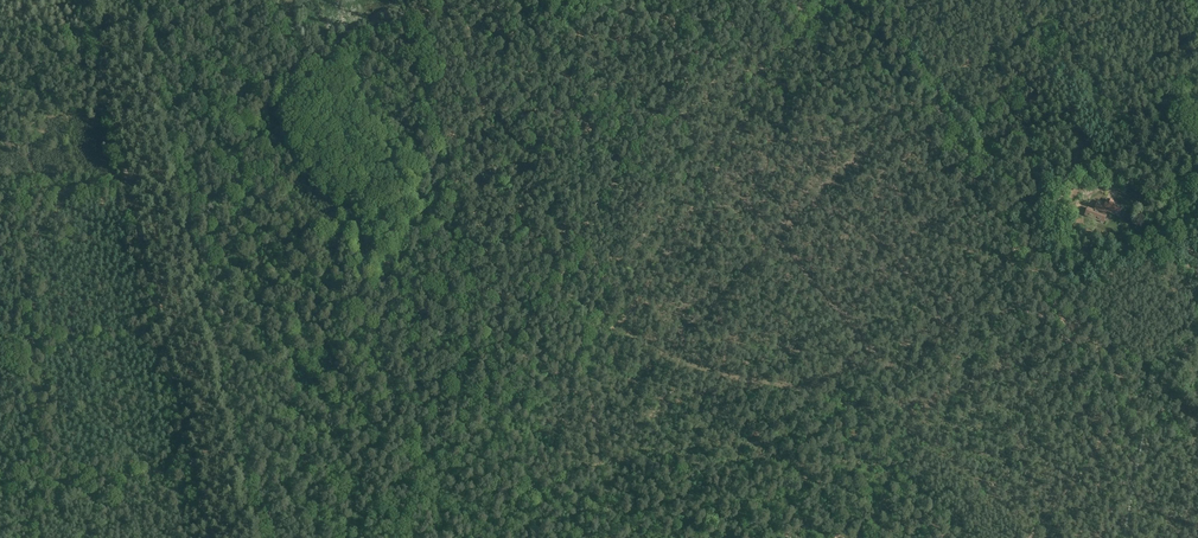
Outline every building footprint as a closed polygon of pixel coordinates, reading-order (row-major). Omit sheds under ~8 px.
[(1098,203),(1095,210),(1088,207),(1085,216),(1104,223),(1107,215),(1105,214),(1106,211),(1119,216),(1122,208),(1113,204),(1114,202),(1108,200),(1105,206),(1098,203)]
